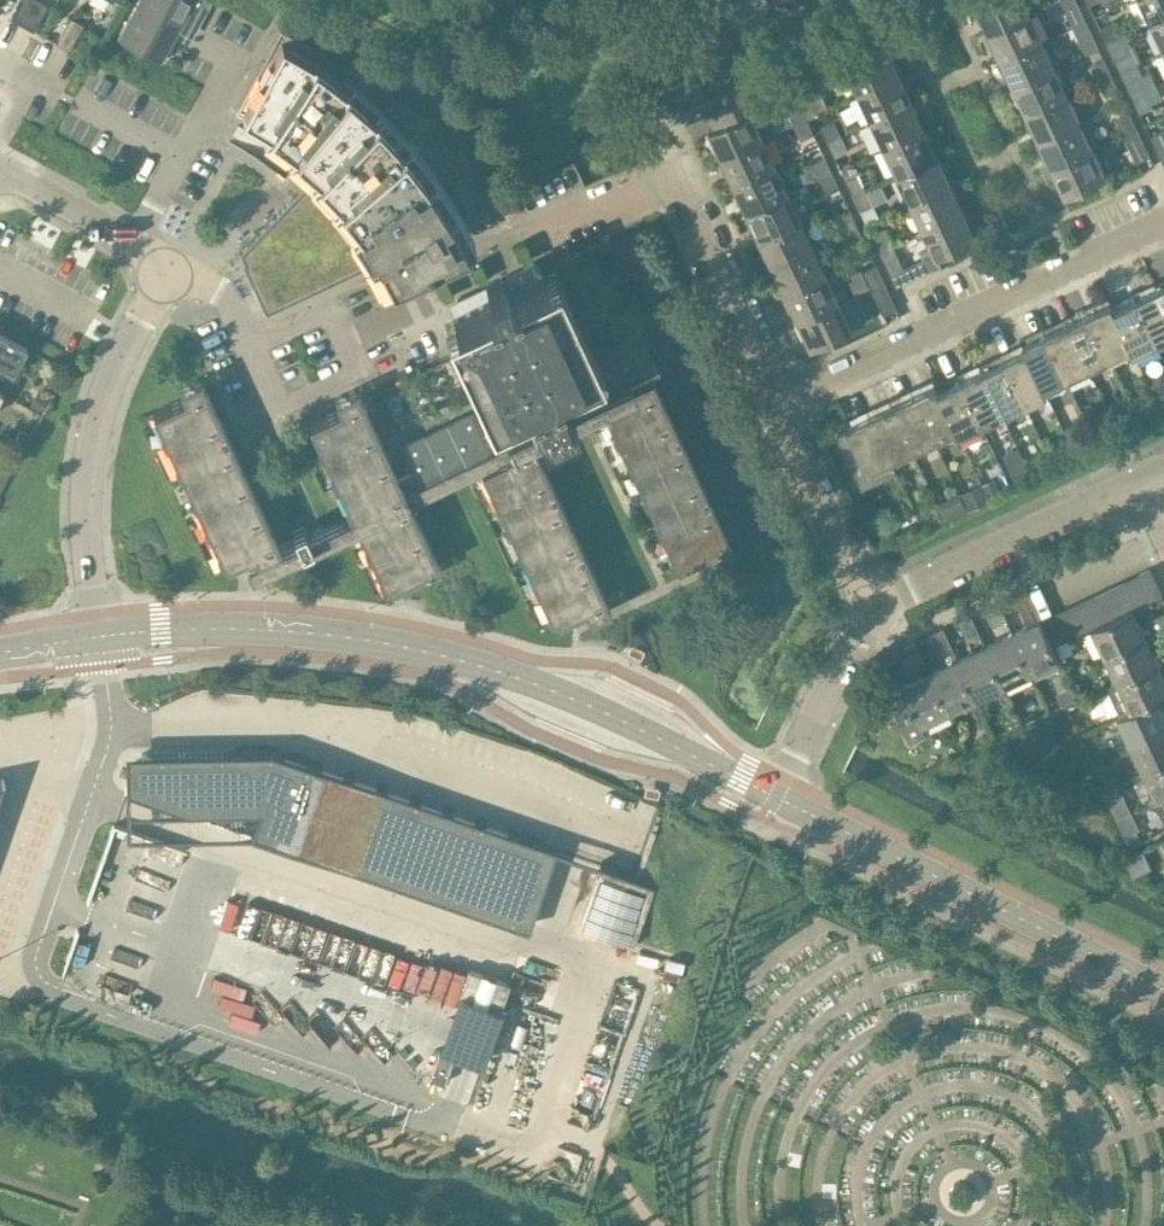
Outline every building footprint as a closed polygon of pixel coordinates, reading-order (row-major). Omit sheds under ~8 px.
[(20,22),(32,0),(15,0),(7,15),(20,22)] [(33,30),(47,4),(40,0),(32,0),(20,22),(33,30)] [(160,61),(172,39),(181,23),(194,30),(210,0),(141,0),(138,6),(135,5),(118,38),(160,61)] [(988,31),(1029,12),(1023,0),(983,0),(975,4),(988,31)] [(1151,21),(1163,15),(1163,0),(1141,0),(1151,21)] [(1066,9),(1073,25),(1086,19),(1078,3),(1066,9)] [(988,31),(1001,59),(1042,39),(1029,12),(988,31)] [(1163,48),(1163,15),(1151,21),(1163,48)] [(56,42),(69,49),(83,23),(70,16),(56,42)] [(1073,25),(1080,40),(1093,34),(1086,19),(1073,25)] [(1100,26),(1107,42),(1120,36),(1113,20),(1100,26)] [(1107,42),(1114,57),(1127,51),(1120,36),(1107,42)] [(1001,59),(1014,86),(1055,66),(1042,39),(1001,59)] [(239,250),(266,309),(380,255),(389,272),(464,236),(456,221),(480,209),(431,113),(396,94),(392,91),(374,110),(346,86),(315,63),(281,43),(270,63),(276,66),(268,81),(262,78),(261,81),(266,84),(258,99),(253,96),(242,116),(228,141),(253,156),(276,173),(284,180),(296,191),(239,250)] [(846,64),(859,92),(900,73),(887,45),(846,64)] [(1091,63),(1098,79),(1111,73),(1104,57),(1091,63)] [(1014,86),(1026,113),(1067,93),(1055,66),(1014,86)] [(780,84),(790,106),(817,93),(807,72),(780,84)] [(859,92),(872,119),(912,100),(900,73),(859,92)] [(1098,79),(1106,94),(1118,89),(1111,73),(1098,79)] [(1125,80),(1132,96),(1146,91),(1138,74),(1125,80)] [(709,129),(722,157),(763,137),(756,122),(768,117),(756,91),(708,113),(715,126),(709,129)] [(1132,96),(1140,112),(1153,106),(1146,91),(1132,96)] [(821,92),(805,99),(812,114),(828,107),(821,92)] [(1026,113),(1039,140),(1080,121),(1067,93),(1026,113)] [(794,123),(806,116),(810,115),(803,100),(787,108),(794,123)] [(872,119),(884,146),(925,127),(912,100),(872,119)] [(1116,118),(1124,133),(1136,127),(1129,112),(1116,118)] [(794,123),(801,138),(814,132),(806,116),(794,123)] [(821,124),(828,140),(841,134),(833,118),(821,124)] [(1039,140),(1052,167),(1093,148),(1080,121),(1039,140)] [(884,146),(897,173),(938,154),(925,127),(884,146)] [(1124,133),(1137,161),(1150,155),(1136,127),(1124,133)] [(1158,150),(1163,147),(1163,130),(1163,129),(1150,135),(1158,150)] [(828,140),(835,155),(848,149),(841,134),(828,140)] [(722,157),(735,184),(776,165),(763,137),(722,157)] [(1052,167),(1065,195),(1106,175),(1093,148),(1052,167)] [(897,173),(910,201),(951,181),(938,154),(897,173)] [(812,161),(819,177),(832,171),(825,155),(812,161)] [(735,184),(748,211),(789,192),(776,165),(735,184)] [(819,177),(827,192),(839,186),(832,171),(819,177)] [(846,178),(854,194),(866,188),(859,172),(846,178)] [(910,201),(922,227),(963,208),(951,181),(910,201)] [(854,194),(861,209),(874,203),(866,188),(854,194)] [(748,211),(760,238),(801,219),(789,192),(748,211)] [(921,250),(929,269),(949,259),(945,251),(976,236),(963,208),(922,227),(931,246),(921,250)] [(838,215),(845,231),(858,225),(850,209),(838,215)] [(760,238),(773,265),(814,246),(801,219),(760,238)] [(845,231),(852,246),(865,240),(858,225),(845,231)] [(872,232),(879,248),(892,241),(884,226),(872,232)] [(879,248),(896,284),(909,278),(892,241),(879,248)] [(773,265),(786,292),(827,273),(814,246),(773,265)] [(863,270),(871,285),(883,279),(876,264),(863,270)] [(551,608),(557,621),(598,601),(599,601),(605,598),(533,445),(539,442),(604,411),(670,552),(675,550),(681,563),(723,543),(728,541),(728,540),(722,527),(722,526),(720,522),(719,522),(707,496),(708,496),(706,491),(705,492),(693,466),(694,465),(692,461),(691,461),(678,435),(679,435),(677,430),(676,430),(664,404),(665,404),(663,399),(662,400),(651,376),(659,372),(639,328),(607,343),(614,357),(595,367),(566,304),(563,305),(549,274),(536,280),(529,265),(500,278),(485,285),(456,299),(463,314),(450,320),(494,414),(504,409),(508,417),(481,430),(473,413),(406,445),(417,468),(397,477),(360,398),(354,400),(308,422),(351,515),(308,535),(303,524),(291,529),(297,540),(280,548),(204,387),(199,390),(199,389),(198,390),(152,411),(225,566),(235,561),(251,554),(255,561),(246,565),(252,576),(265,570),(344,533),(357,527),(380,576),(385,574),(391,587),(395,585),(432,568),(434,574),(441,571),(409,503),(415,500),(463,477),(481,469),(547,610),(551,608)] [(786,292),(798,319),(839,300),(827,273),(786,292)] [(871,285),(884,313),(896,307),(883,279),(871,285)] [(1156,340),(1163,337),(1163,301),(1157,286),(1135,296),(1156,340)] [(1131,345),(1133,351),(1156,340),(1135,296),(1114,306),(1113,306),(1131,345)] [(798,319),(811,347),(852,328),(839,300),(798,319)] [(1109,355),(1131,345),(1113,306),(1114,306),(1111,300),(1089,311),(1109,355)] [(1067,321),(1088,366),(1109,355),(1089,311),(1067,321)] [(1045,331),(1066,376),(1088,366),(1067,321),(1045,331)] [(1022,342),(1025,348),(1026,347),(1044,386),(1066,376),(1045,331),(1022,342)] [(13,370),(26,346),(0,332),(0,362),(13,370)] [(1004,358),(1025,402),(1047,391),(1044,386),(1026,347),(1025,348),(1004,358)] [(982,368),(1003,412),(1025,402),(1004,358),(982,368)] [(960,378),(981,422),(1003,412),(982,368),(960,378)] [(938,388),(956,427),(958,433),(981,422),(960,378),(939,388),(938,388)] [(913,393),(934,437),(956,427),(938,388),(939,388),(936,382),(913,393)] [(892,403),(912,448),(934,437),(913,393),(892,403)] [(870,414),(891,458),(912,448),(892,403),(870,414)] [(847,424),(868,468),(891,458),(870,414),(847,424)] [(1151,567),(1137,573),(1149,599),(1163,593),(1151,567)] [(1137,573),(1123,579),(1136,605),(1149,599),(1137,573)] [(1109,586),(1122,612),(1132,607),(1133,607),(1136,605),(1123,579),(1109,586)] [(1096,592),(1108,618),(1122,612),(1109,586),(1096,592)] [(1060,658),(1053,644),(1041,618),(1027,587),(1014,593),(1028,624),(1013,631),(1031,671),(1060,658)] [(1082,599),(1094,625),(1108,618),(1096,592),(1082,599)] [(1081,632),(1093,626),(1092,626),(1094,625),(1082,599),(1068,605),(1081,632)] [(986,606),(994,624),(1007,618),(999,600),(986,606)] [(1067,638),(1081,632),(1068,605),(1055,612),(1067,638)] [(1106,654),(1146,635),(1163,627),(1163,611),(1140,623),(1133,607),(1132,607),(1122,612),(1108,618),(1094,625),(1092,626),(1093,626),(1106,654)] [(1053,644),(1067,638),(1055,612),(1041,618),(1053,644)] [(959,619),(967,637),(980,631),(971,613),(959,619)] [(949,710),(976,697),(958,657),(944,626),(931,632),(945,663),(930,670),(949,710)] [(1004,684),(1031,671),(1013,631),(985,644),(1004,684)] [(1118,681),(1158,662),(1159,663),(1163,660),(1163,645),(1153,650),(1146,635),(1106,654),(1118,681)] [(922,723),(949,710),(930,670),(916,639),(903,645),(918,676),(902,683),(910,701),(897,707),(910,736),(924,729),(922,723)] [(976,697),(1004,684),(985,644),(958,657),(976,697)] [(1121,713),(1131,708),(1131,709),(1158,696),(1159,697),(1163,694),(1163,674),(1159,663),(1158,662),(1118,681),(1108,686),(1121,713)] [(1131,743),(1163,727),(1163,708),(1159,697),(1158,696),(1131,709),(1131,708),(1121,713),(1118,714),(1131,743)] [(1144,770),(1163,761),(1163,727),(1131,743),(1144,770)] [(134,759),(124,789),(249,832),(249,834),(527,929),(530,922),(488,907),(513,835),(536,843),(538,837),(510,827),(509,830),(485,822),(486,819),(477,816),(476,819),(452,811),(453,807),(445,804),(444,808),(419,799),(420,796),(412,793),(411,796),(386,788),(387,785),(379,782),(378,785),(354,777),(355,773),(346,770),(345,774),(321,765),(322,762),(313,759),(312,762),(278,750),(279,747),(271,744),(237,745),(237,750),(193,751),(166,751),(140,752),(140,759),(134,759)] [(1157,798),(1163,795),(1163,761),(1144,770),(1157,798)] [(509,982),(468,968),(459,995),(500,1009),(509,982)] [(428,1077),(444,1082),(454,1053),(438,1047),(428,1077)]
